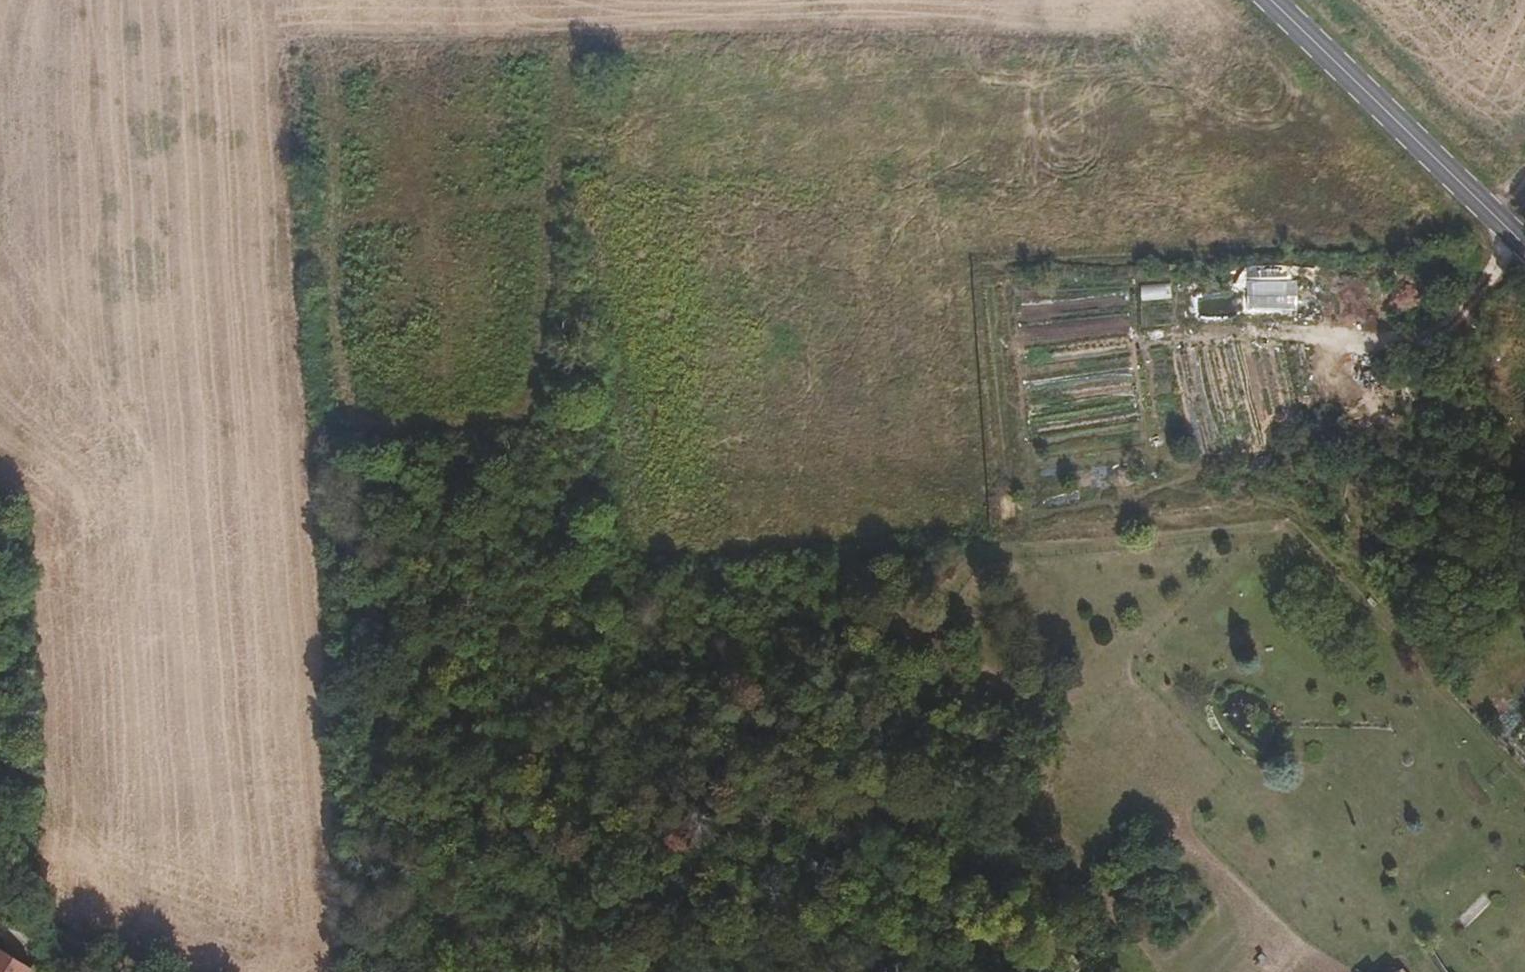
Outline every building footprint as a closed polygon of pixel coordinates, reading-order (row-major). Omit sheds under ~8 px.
[(31,967),(0,953),(0,971),(29,971),(31,967)]
